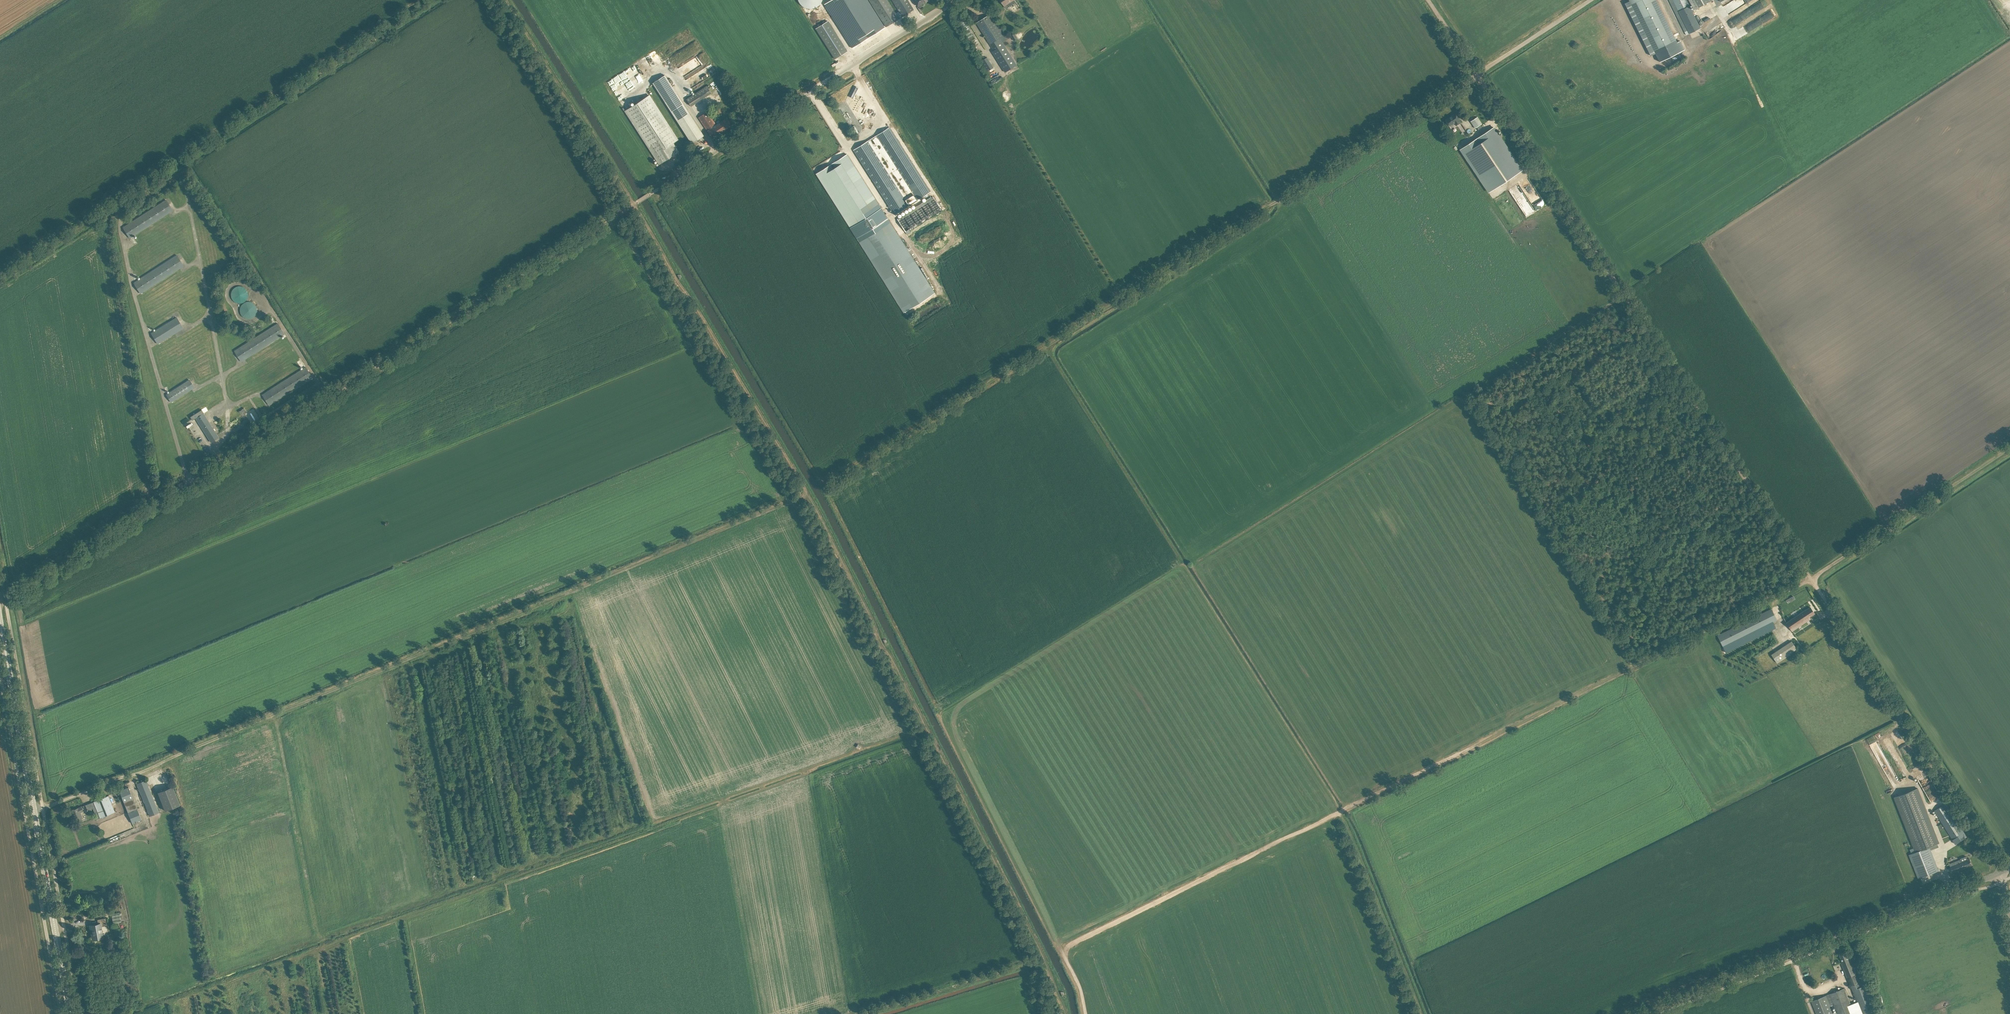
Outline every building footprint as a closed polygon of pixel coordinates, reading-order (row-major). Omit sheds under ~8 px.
[(799,2),(801,5),(803,6),(805,7),(807,8),(810,8),(812,8),(814,8),(817,7),(820,4),(821,2),(822,0),(798,0),(799,2)] [(824,4),(852,48),(885,27),(867,0),(831,0),(824,4)] [(902,16),(899,11),(896,13),(888,0),(869,0),(886,26),(902,16)] [(908,0),(892,0),(899,11),(902,16),(914,9),(908,0)] [(1629,1),(1625,3),(1651,56),(1656,54),(1654,50),(1676,39),(1656,0),(1629,0),(1629,1)] [(1687,0),(1669,0),(1685,32),(1687,30),(1689,34),(1701,28),(1687,0)] [(1694,10),(1711,0),(1689,0),(1694,10)] [(1005,35),(1000,26),(997,22),(996,23),(990,14),(977,23),(990,44),(994,50),(992,51),(1005,72),(1017,65),(1000,38),(1005,35)] [(1751,29),(1761,25),(1759,20),(1749,24),(1751,29)] [(816,28),(835,59),(847,51),(828,21),(816,28)] [(682,56),(680,52),(670,56),(674,64),(680,61),(678,58),(682,56)] [(980,62),(986,72),(994,67),(987,57),(980,62)] [(623,80),(631,93),(637,90),(635,87),(641,84),(638,79),(641,77),(634,65),(612,78),(615,83),(618,81),(619,83),(623,80)] [(652,83),(691,143),(703,135),(664,75),(652,83)] [(687,99),(691,106),(712,93),(707,85),(687,99)] [(624,111),(659,164),(679,152),(673,142),(678,139),(649,95),(624,111)] [(698,117),(712,138),(731,125),(726,118),(716,125),(707,111),(698,117)] [(1459,120),(1458,117),(1455,113),(1445,120),(1450,126),(1455,123),(1456,125),(1461,122),(1459,120)] [(1477,117),(1471,121),(1475,127),(1481,123),(1477,117)] [(930,192),(889,127),(854,150),(894,214),(930,192)] [(1494,127),(1461,149),(1489,192),(1522,170),(1494,127)] [(847,154),(816,173),(903,312),(935,292),(847,154)] [(897,219),(905,232),(941,209),(933,196),(897,219)] [(123,227),(129,238),(172,210),(165,199),(123,227)] [(133,283),(140,293),(183,265),(176,255),(133,283)] [(247,291),(247,290),(245,288),(243,287),(241,286),(239,286),(237,286),(235,287),(233,289),(232,290),(231,293),(231,295),(231,297),(232,299),(233,300),(234,302),(237,303),(239,303),(240,303),(242,303),(243,302),(245,302),(246,300),(247,298),(248,297),(248,296),(248,294),(248,293),(247,291)] [(251,318),(253,317),(254,317),(255,316),(256,314),(257,312),(257,311),(257,308),(256,306),(255,304),(253,303),(251,302),(250,302),(248,301),(246,302),(244,303),(243,304),(241,305),(240,306),(240,308),(240,309),(240,312),(240,314),(243,317),(246,318),(248,319),(250,319),(251,318)] [(151,333),(157,343),(183,327),(176,317),(151,333)] [(235,350),(241,361),(284,333),(277,323),(235,350)] [(263,394),(270,404),(313,377),(306,367),(263,394)] [(166,394),(171,402),(194,387),(189,380),(166,394)] [(218,437),(203,413),(195,418),(211,442),(218,437)] [(1787,622),(1792,631),(1810,619),(1808,617),(1814,613),(1810,607),(1787,622)] [(1717,635),(1723,646),(1723,647),(1725,650),(1726,652),(1771,630),(1775,628),(1776,627),(1775,627),(1773,622),(1777,620),(1771,609),(1739,625),(1717,635)] [(1793,641),(1772,654),(1777,662),(1799,650),(1793,641)] [(159,812),(147,785),(146,780),(137,784),(150,816),(159,812)] [(157,792),(165,810),(180,804),(172,786),(157,792)] [(119,791),(132,823),(141,819),(128,787),(119,791)] [(1915,852),(1909,854),(1919,878),(1939,870),(1929,846),(1939,843),(1918,788),(1894,797),(1915,852)] [(85,805),(87,809),(87,810),(88,810),(93,808),(97,819),(115,812),(108,795),(85,805)] [(1967,837),(1945,803),(1934,810),(1956,844),(1967,837)] [(81,806),(71,810),(72,814),(73,814),(73,815),(75,820),(74,820),(75,820),(76,820),(78,823),(83,821),(81,817),(82,817),(80,812),(83,811),(81,806)] [(1961,859),(1950,864),(1953,872),(1972,865),(1969,858),(1968,859),(1966,856),(1960,858),(1961,859)] [(97,919),(98,924),(90,925),(91,931),(93,930),(94,939),(103,937),(101,926),(107,925),(106,918),(97,919)] [(1841,962),(1847,977),(1856,973),(1849,955),(1847,955),(1846,952),(1840,954),(1843,962),(1841,962)] [(1847,977),(1851,985),(1859,982),(1856,973),(1847,977)] [(1851,985),(1857,1002),(1851,1004),(1855,1013),(1878,1013),(1867,984),(1861,987),(1859,982),(1851,985)] [(1838,1013),(1855,1013),(1851,1004),(1844,988),(1830,994),(1838,1013)] [(1811,1001),(1817,1013),(1834,1013),(1826,995),(1811,1001)]
